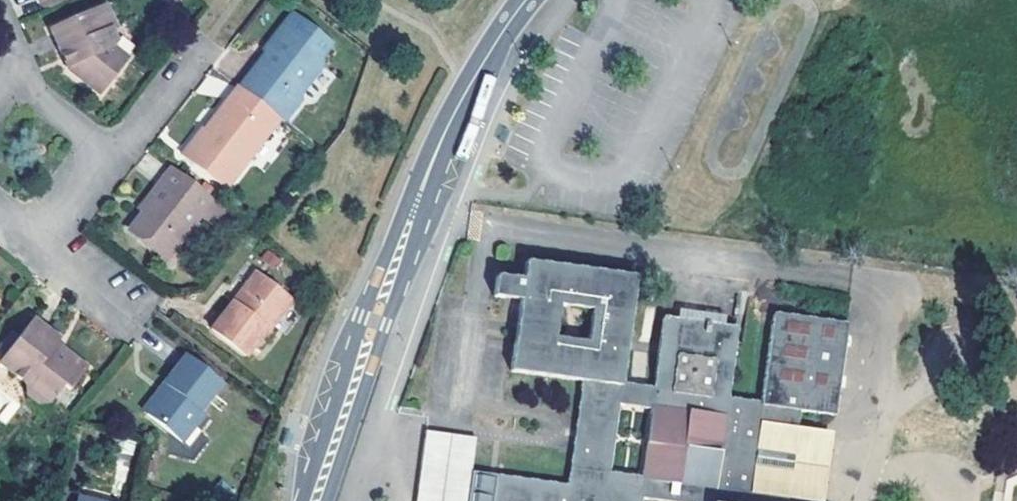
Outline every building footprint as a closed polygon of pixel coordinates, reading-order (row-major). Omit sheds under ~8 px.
[(103,4),(48,29),(64,63),(71,60),(78,74),(73,82),(106,101),(129,64),(114,55),(117,48),(108,28),(113,26),(103,4)] [(263,57),(241,86),(238,87),(280,120),(283,122),(298,102),(297,97),(319,69),(320,57),(330,45),(290,14),(270,40),(278,46),(269,56),(263,57)] [(64,63),(73,82),(78,74),(71,60),(64,63)] [(224,188),(280,120),(238,87),(219,111),(222,114),(207,133),(203,130),(202,129),(182,155),(224,188)] [(219,111),(203,130),(207,133),(222,114),(219,111)] [(171,169),(157,185),(162,189),(140,215),(128,229),(160,256),(176,236),(182,240),(199,219),(211,204),(213,201),(171,169)] [(162,189),(157,185),(135,212),(140,215),(162,189)] [(211,204),(199,219),(211,229),(224,213),(211,204)] [(166,260),(182,240),(176,236),(160,256),(166,260)] [(499,475),(496,500),(644,500),(644,498),(668,500),(789,500),(789,496),(755,492),(764,424),(798,428),(801,410),(835,414),(848,323),(776,313),(764,401),(730,397),(739,326),(666,317),(655,387),(623,383),(637,275),(529,261),(526,279),(500,275),(498,294),(523,298),(514,369),(584,379),(569,483),(499,475)] [(260,275),(256,273),(234,303),(238,306),(260,275)] [(234,303),(213,329),(247,354),(266,329),(269,330),(292,300),(260,275),(238,306),(234,303)] [(55,341),(57,339),(30,317),(0,357),(0,364),(26,383),(27,393),(40,403),(48,401),(61,383),(65,379),(71,384),(86,365),(64,348),(60,352),(51,346),(55,341)] [(60,352),(64,348),(55,341),(51,346),(60,352)] [(187,353),(164,382),(168,386),(149,412),(183,439),(204,413),(200,409),(222,382),(187,353)] [(65,379),(61,383),(68,388),(71,384),(65,379)] [(168,386),(164,382),(144,407),(149,412),(168,386)] [(823,500),(833,432),(798,428),(764,424),(755,492),(789,496),(823,500)] [(454,434),(444,500),(496,500),(499,475),(504,441),(454,434)]
